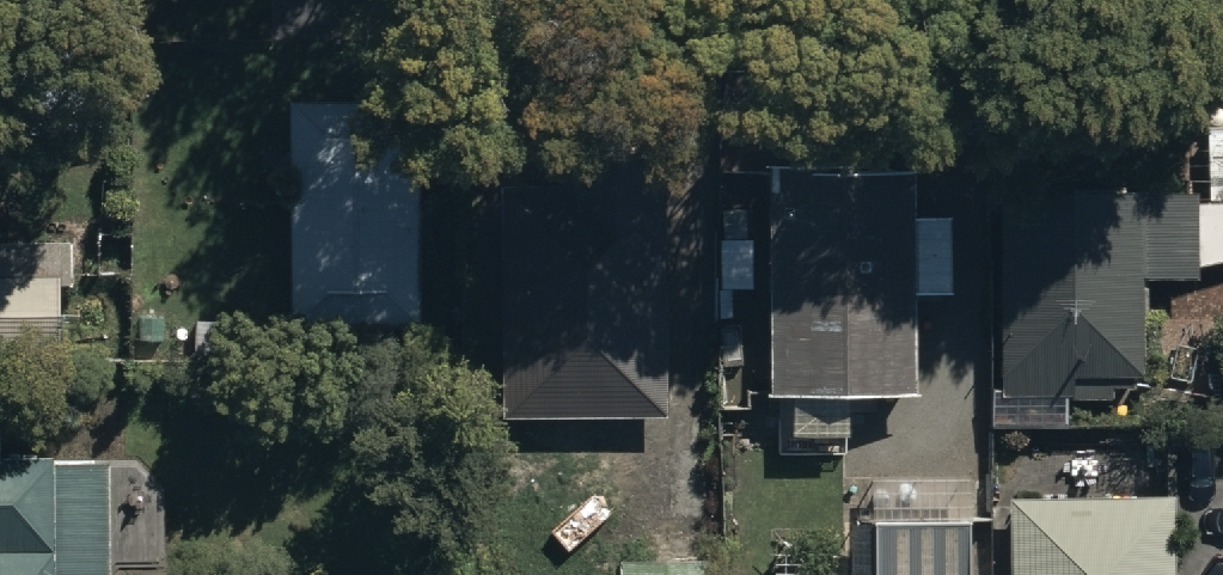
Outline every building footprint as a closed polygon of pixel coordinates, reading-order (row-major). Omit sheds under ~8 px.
[(288,71),(288,314),(418,314),(418,71),(288,71)] [(909,150),(767,150),(767,380),(790,380),(790,421),(845,421),(846,379),(913,379),(913,279),(950,279),(950,200),(909,200),(909,150)] [(518,360),(518,389),(597,389),(597,358),(654,358),(654,153),(510,153),(510,360),(518,360)] [(992,416),(1066,416),(1066,389),(1112,389),(1112,375),(1131,376),(1131,361),(1140,361),(1140,263),(1196,263),(1196,255),(1222,255),(1222,197),(1196,197),(1196,176),(1002,175),(1002,377),(992,377),(992,416)] [(72,339),(70,228),(0,228),(0,340),(72,339)] [(110,451),(53,451),(53,440),(3,441),(2,389),(0,389),(0,574),(111,574),(110,451)] [(1011,574),(1179,574),(1174,570),(1173,485),(1011,487),(1011,574)] [(872,510),(873,574),(971,574),(970,509),(872,510)] [(615,546),(615,574),(711,574),(711,546),(615,546)]
